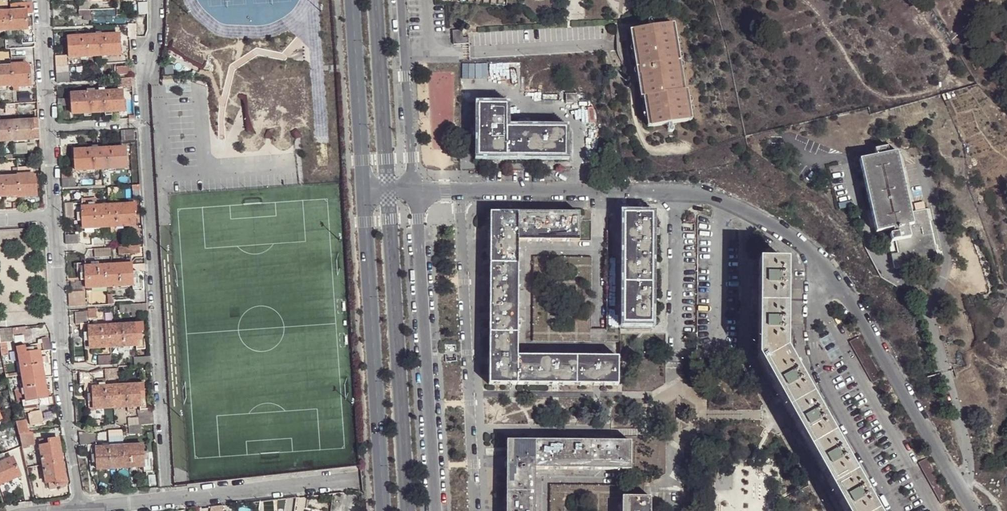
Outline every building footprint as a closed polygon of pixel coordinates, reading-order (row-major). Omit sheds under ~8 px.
[(78,2),(79,17),(83,17),(83,22),(90,22),(90,10),(87,10),(86,2),(78,2)] [(27,30),(26,11),(0,13),(0,32),(27,30)] [(128,37),(133,37),(133,33),(136,33),(136,24),(128,24),(128,37)] [(684,90),(673,26),(636,32),(641,69),(644,84),(645,97),(648,96),(653,126),(691,120),(687,90),(684,90)] [(673,26),(684,90),(687,90),(677,26),(673,26)] [(452,31),(453,45),(469,45),(469,38),(464,38),(464,31),(452,31)] [(641,69),(636,32),(633,32),(638,70),(641,69)] [(68,38),(69,57),(120,54),(118,35),(68,38)] [(11,57),(11,65),(26,64),(25,57),(11,57)] [(11,65),(11,67),(0,68),(0,87),(12,87),(13,88),(24,88),(30,87),(29,70),(28,70),(26,70),(26,64),(11,65)] [(55,65),(56,74),(69,73),(69,64),(55,65)] [(119,74),(135,73),(134,65),(119,66),(119,74)] [(132,80),(119,80),(119,88),(132,88),(132,80)] [(71,94),(71,98),(72,106),(72,113),(123,111),(122,91),(71,94)] [(577,93),(567,93),(567,102),(574,102),(574,104),(577,104),(577,93)] [(479,105),(478,157),(529,157),(565,158),(566,129),(507,128),(506,105),(479,105)] [(13,140),(38,139),(37,121),(17,122),(0,123),(0,141),(13,140)] [(133,129),(121,130),(122,141),(134,140),(133,129)] [(26,145),(16,145),(16,154),(26,154),(26,145)] [(75,170),(126,167),(125,147),(74,150),(75,170)] [(867,150),(869,157),(881,154),(879,147),(867,150)] [(881,154),(869,157),(855,161),(874,233),(887,230),(888,235),(884,236),(886,243),(891,242),(894,254),(886,256),(890,268),(935,255),(922,207),(907,211),(891,151),(881,154)] [(72,172),(61,173),(62,188),(75,187),(75,178),(72,178),(72,172)] [(2,196),(18,195),(18,197),(36,196),(35,178),(32,178),(32,174),(17,175),(17,177),(6,177),(0,178),(0,196),(2,196)] [(83,229),(129,226),(129,238),(141,238),(141,229),(138,229),(137,219),(134,219),(134,212),(128,212),(128,205),(96,206),(96,199),(81,200),(81,203),(73,204),(73,214),(76,214),(77,222),(82,222),(83,229)] [(579,213),(490,212),(487,386),(617,386),(617,357),(517,356),(517,241),(579,241),(579,213)] [(623,214),(622,324),(651,324),(652,214),(623,214)] [(79,234),(65,235),(65,244),(79,243),(79,234)] [(126,255),(126,247),(116,248),(117,255),(126,255)] [(137,247),(126,247),(126,255),(137,254),(137,247)] [(95,257),(111,256),(110,248),(94,249),(95,257)] [(787,351),(786,262),(758,262),(757,357),(843,510),(876,510),(787,351)] [(131,264),(85,267),(85,264),(76,264),(77,275),(80,275),(80,281),(86,281),(86,288),(132,286),(132,289),(142,288),(141,279),(138,279),(137,272),(144,272),(144,265),(131,266),(131,264)] [(14,292),(13,286),(4,288),(2,279),(0,279),(0,295),(14,292)] [(85,291),(72,292),(72,303),(85,302),(85,291)] [(138,316),(138,311),(133,311),(133,304),(118,305),(118,312),(129,311),(129,317),(138,316)] [(135,324),(88,327),(88,315),(75,316),(75,324),(80,324),(81,334),(84,334),(85,349),(135,346),(135,350),(145,350),(144,339),(141,339),(141,332),(135,332),(135,324)] [(17,348),(26,401),(21,402),(23,410),(38,408),(37,405),(40,404),(40,407),(52,406),(51,398),(47,398),(39,352),(50,350),(48,339),(37,341),(38,345),(17,348)] [(111,355),(98,356),(98,365),(111,365),(111,355)] [(136,365),(151,365),(150,356),(136,357),(136,365)] [(118,368),(105,369),(105,379),(118,379),(118,368)] [(141,425),(153,424),(153,410),(148,410),(148,400),(145,400),(144,393),(139,393),(138,385),(93,388),(92,384),(84,385),(84,395),(88,395),(88,409),(139,407),(139,410),(138,410),(139,419),(139,425),(128,425),(129,434),(141,433),(141,425)] [(7,391),(0,392),(0,398),(0,400),(9,398),(7,391)] [(41,408),(27,410),(29,424),(43,422),(41,408)] [(33,432),(30,432),(29,426),(18,428),(21,443),(34,440),(33,432)] [(123,437),(122,430),(109,430),(109,438),(123,437)] [(101,448),(96,448),(96,435),(81,431),(81,445),(87,445),(88,456),(91,456),(91,463),(97,463),(97,470),(143,467),(143,471),(152,471),(151,460),(148,460),(147,453),(142,453),(142,445),(109,447),(108,440),(101,440),(101,448)] [(39,446),(46,483),(50,482),(51,489),(55,488),(55,486),(66,485),(58,438),(48,440),(48,445),(39,446)] [(506,441),(506,510),(534,510),(534,470),(630,470),(630,443),(506,441)] [(20,476),(16,466),(11,468),(7,459),(3,461),(0,454),(0,485),(20,476)] [(33,479),(41,478),(39,467),(31,468),(33,479)] [(624,486),(624,497),(635,497),(635,486),(624,486)] [(624,497),(622,497),(622,510),(650,510),(650,497),(635,497),(624,497)]
